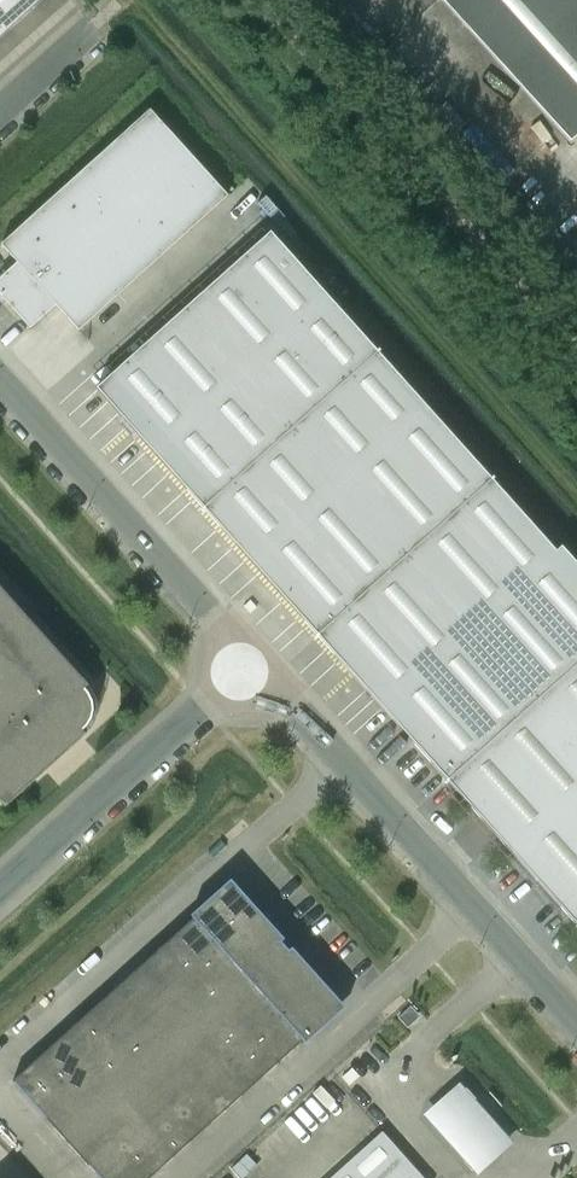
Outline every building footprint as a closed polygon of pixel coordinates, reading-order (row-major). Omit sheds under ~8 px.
[(36,6),(43,0),(0,0),(0,39),(36,6)] [(572,141),(576,136),(576,0),(444,0),(572,141)] [(0,279),(0,284),(6,291),(0,296),(31,329),(57,306),(79,331),(228,196),(150,111),(1,245),(18,263),(0,279)] [(217,524),(337,658),(447,781),(457,792),(576,925),(574,927),(575,928),(576,929),(576,564),(562,547),(556,552),(511,501),(391,367),(270,232),(96,389),(217,524)] [(1,804),(23,785),(83,732),(83,731),(84,730),(85,730),(86,729),(86,728),(87,728),(87,727),(88,726),(89,725),(90,724),(90,723),(91,722),(91,721),(91,720),(92,720),(92,719),(92,718),(93,717),(93,716),(93,715),(93,714),(93,713),(93,712),(93,711),(94,710),(94,709),(93,708),(93,707),(93,706),(93,705),(93,704),(93,703),(92,702),(92,701),(92,700),(91,699),(91,698),(91,697),(90,696),(89,695),(89,694),(88,693),(87,693),(87,692),(86,691),(85,690),(89,686),(28,619),(0,587),(0,802),(1,804)] [(177,1045),(285,947),(231,886),(122,984),(177,1045)] [(340,1008),(285,947),(177,1045),(231,1106),(340,1008)] [(177,1045),(122,984),(13,1081),(68,1142),(177,1045)] [(411,1007),(400,1017),(409,1028),(420,1017),(411,1007)] [(177,1045),(68,1142),(100,1177),(151,1177),(231,1106),(177,1045)] [(458,1080),(423,1112),(477,1172),(513,1140),(458,1080)] [(332,1177),(423,1177),(403,1156),(383,1133),(339,1172),(332,1177)]
